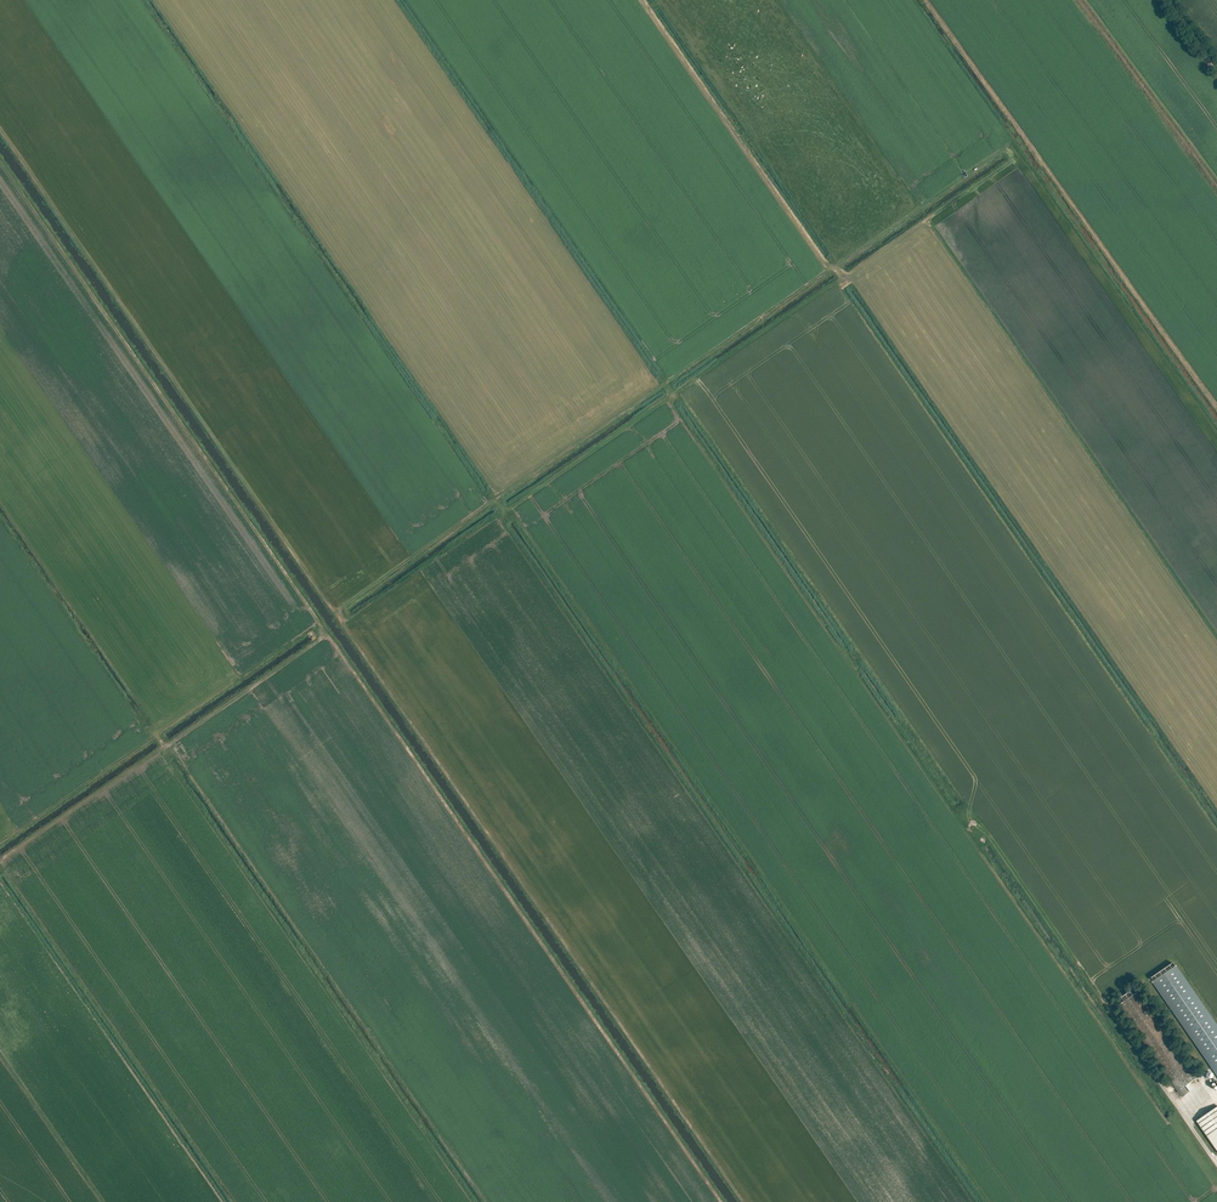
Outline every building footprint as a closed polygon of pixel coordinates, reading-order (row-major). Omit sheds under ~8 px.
[(294,644),(297,648),(311,639),(309,635),(294,644)] [(165,737),(181,730),(179,726),(164,733),(165,737)] [(1149,978),(1151,982),(1174,965),(1171,962),(1163,967),(1161,964),(1157,966),(1156,964),(1155,965),(1158,969),(1157,970),(1158,971),(1149,978)] [(1176,966),(1152,982),(1216,1077),(1216,1026),(1176,966)] [(1216,1151),(1216,1107),(1197,1121),(1216,1151)]
